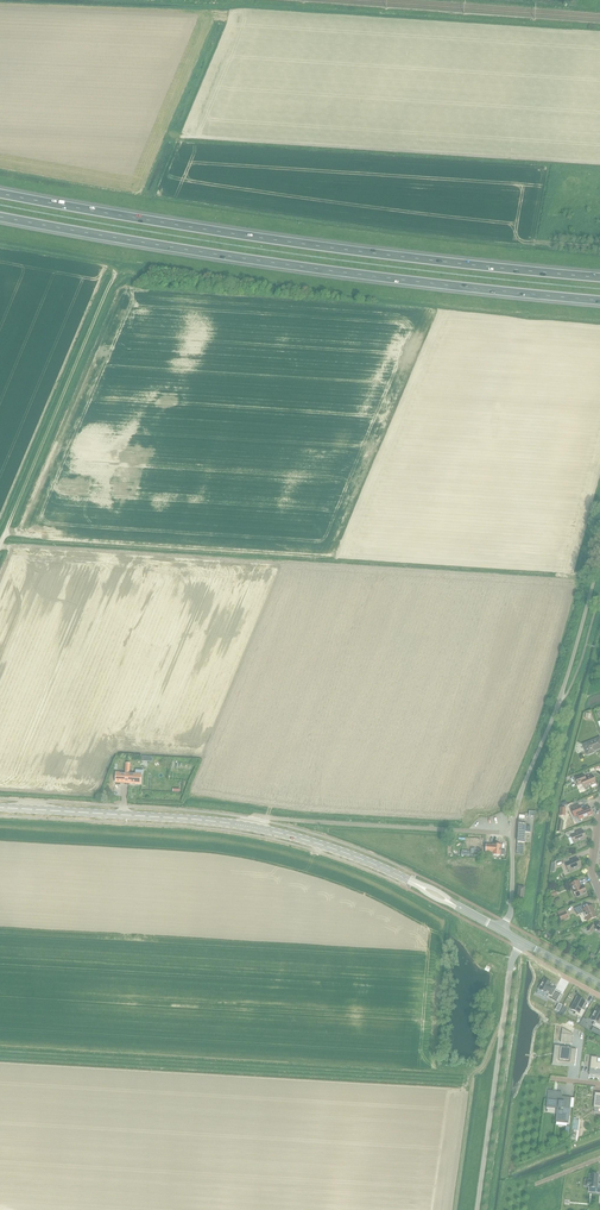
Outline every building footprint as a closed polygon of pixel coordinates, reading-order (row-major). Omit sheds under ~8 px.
[(594,752),(594,751),(599,748),(599,738),(599,737),(583,744),(587,755),(594,752)] [(135,773),(117,772),(116,782),(141,784),(141,774),(143,774),(143,770),(136,770),(135,773)] [(583,774),(575,777),(578,785),(582,783),(584,788),(596,783),(592,775),(585,778),(583,774)] [(573,815),(577,814),(579,820),(592,815),(589,806),(581,809),(579,805),(571,808),(573,815)] [(526,825),(526,823),(526,819),(526,815),(519,815),(519,818),(516,854),(524,855),(524,843),(525,832),(525,831),(530,832),(530,826),(526,825)] [(558,819),(556,834),(561,832),(562,832),(564,821),(558,819)] [(566,836),(570,835),(574,843),(586,838),(583,830),(575,833),(574,829),(565,833),(566,836)] [(486,844),(485,852),(493,853),(492,855),(501,855),(505,855),(505,850),(501,850),(501,845),(486,844)] [(568,856),(560,860),(562,864),(565,863),(569,872),(581,867),(577,858),(570,861),(568,856)] [(574,890),(573,890),(576,897),(586,892),(584,886),(580,887),(577,880),(571,883),(574,890)] [(582,905),(574,908),(577,915),(584,912),(587,921),(597,917),(592,905),(583,908),(582,905)] [(566,912),(558,915),(561,920),(568,917),(566,912)] [(539,990),(537,993),(547,998),(547,997),(558,1003),(562,994),(554,990),(556,987),(550,983),(544,979),(539,989),(539,990)] [(577,997),(571,1009),(576,1012),(574,1014),(581,1018),(585,1010),(581,1008),(585,1001),(577,997)] [(590,1019),(595,1022),(593,1025),(599,1029),(599,1009),(597,1008),(590,1019)] [(583,1017),(580,1024),(586,1028),(588,1024),(585,1022),(587,1019),(583,1017)] [(562,1028),(560,1042),(572,1044),(573,1035),(572,1035),(573,1033),(562,1028)] [(554,1056),(553,1063),(561,1064),(561,1061),(570,1062),(575,1062),(576,1049),(571,1048),(572,1048),(562,1047),(562,1046),(555,1045),(554,1045),(554,1046),(555,1046),(555,1052),(557,1052),(557,1056),(554,1056)] [(589,1075),(599,1076),(599,1057),(598,1057),(591,1056),(589,1075)] [(568,1123),(571,1098),(562,1097),(562,1092),(548,1091),(546,1106),(557,1108),(555,1122),(568,1123)] [(584,1186),(589,1186),(588,1192),(599,1193),(599,1184),(598,1184),(599,1175),(597,1174),(597,1173),(593,1173),(593,1174),(590,1174),(589,1180),(585,1180),(584,1186)]
